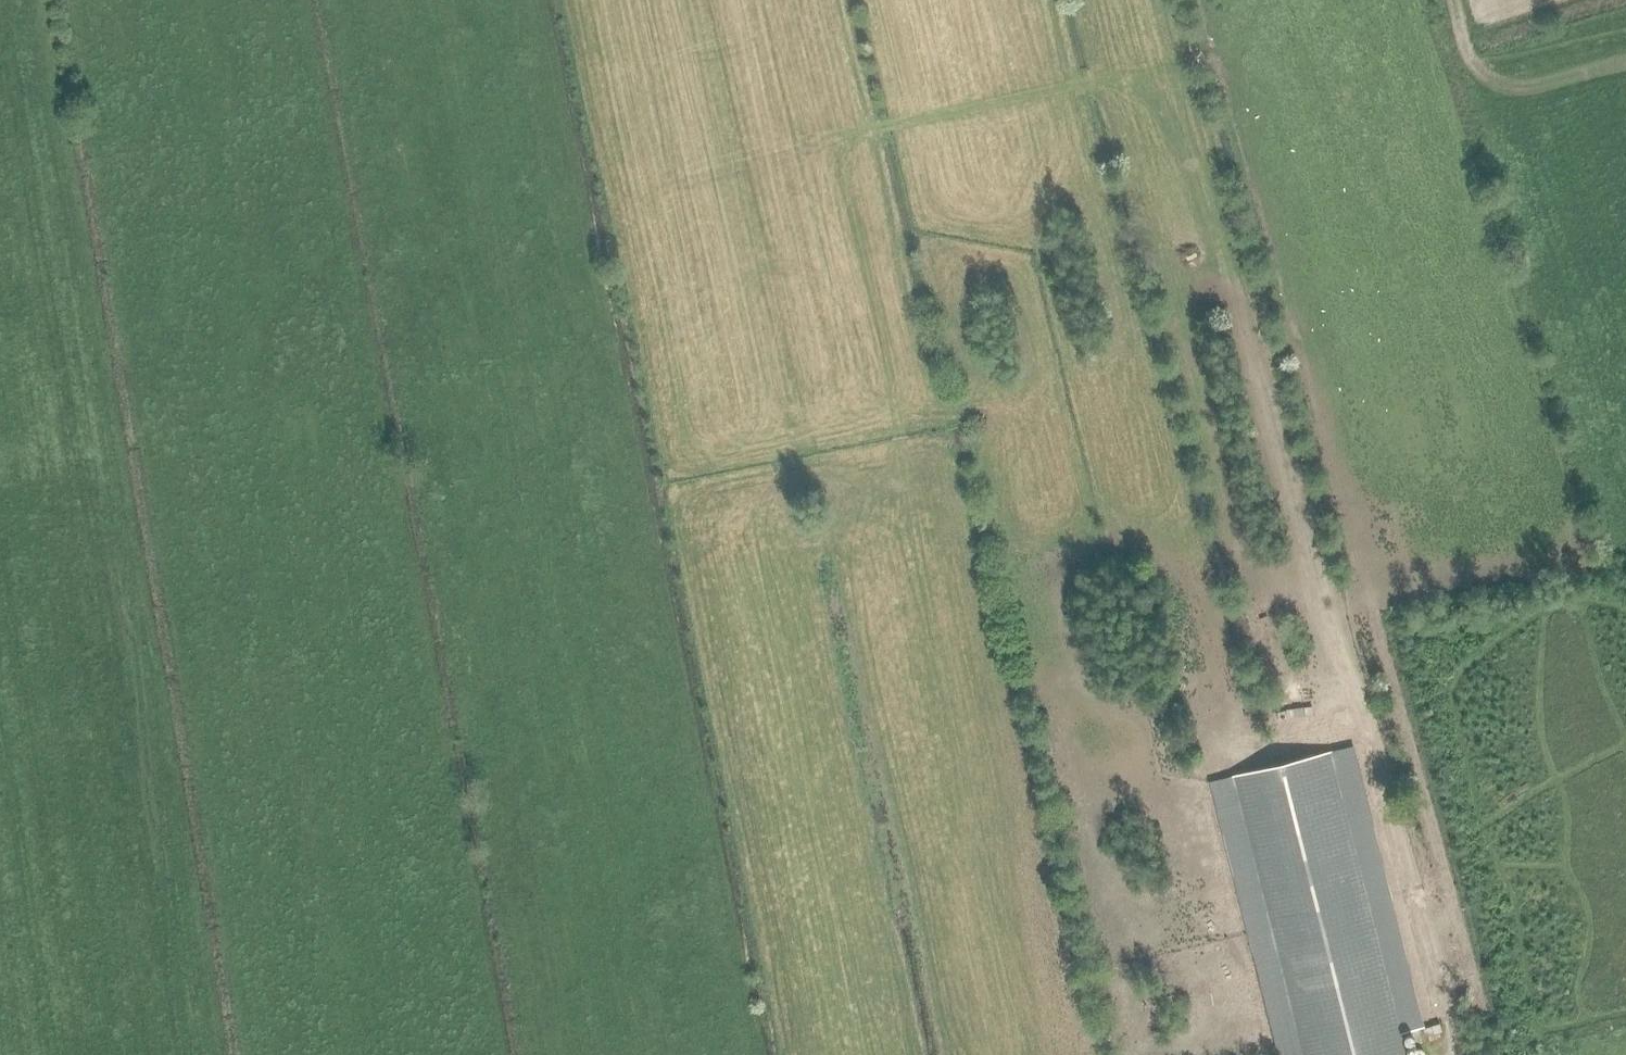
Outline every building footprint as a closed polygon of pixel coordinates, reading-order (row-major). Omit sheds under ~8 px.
[(1302,1054),(1407,1054),(1331,751),(1232,776),(1302,1054)]
